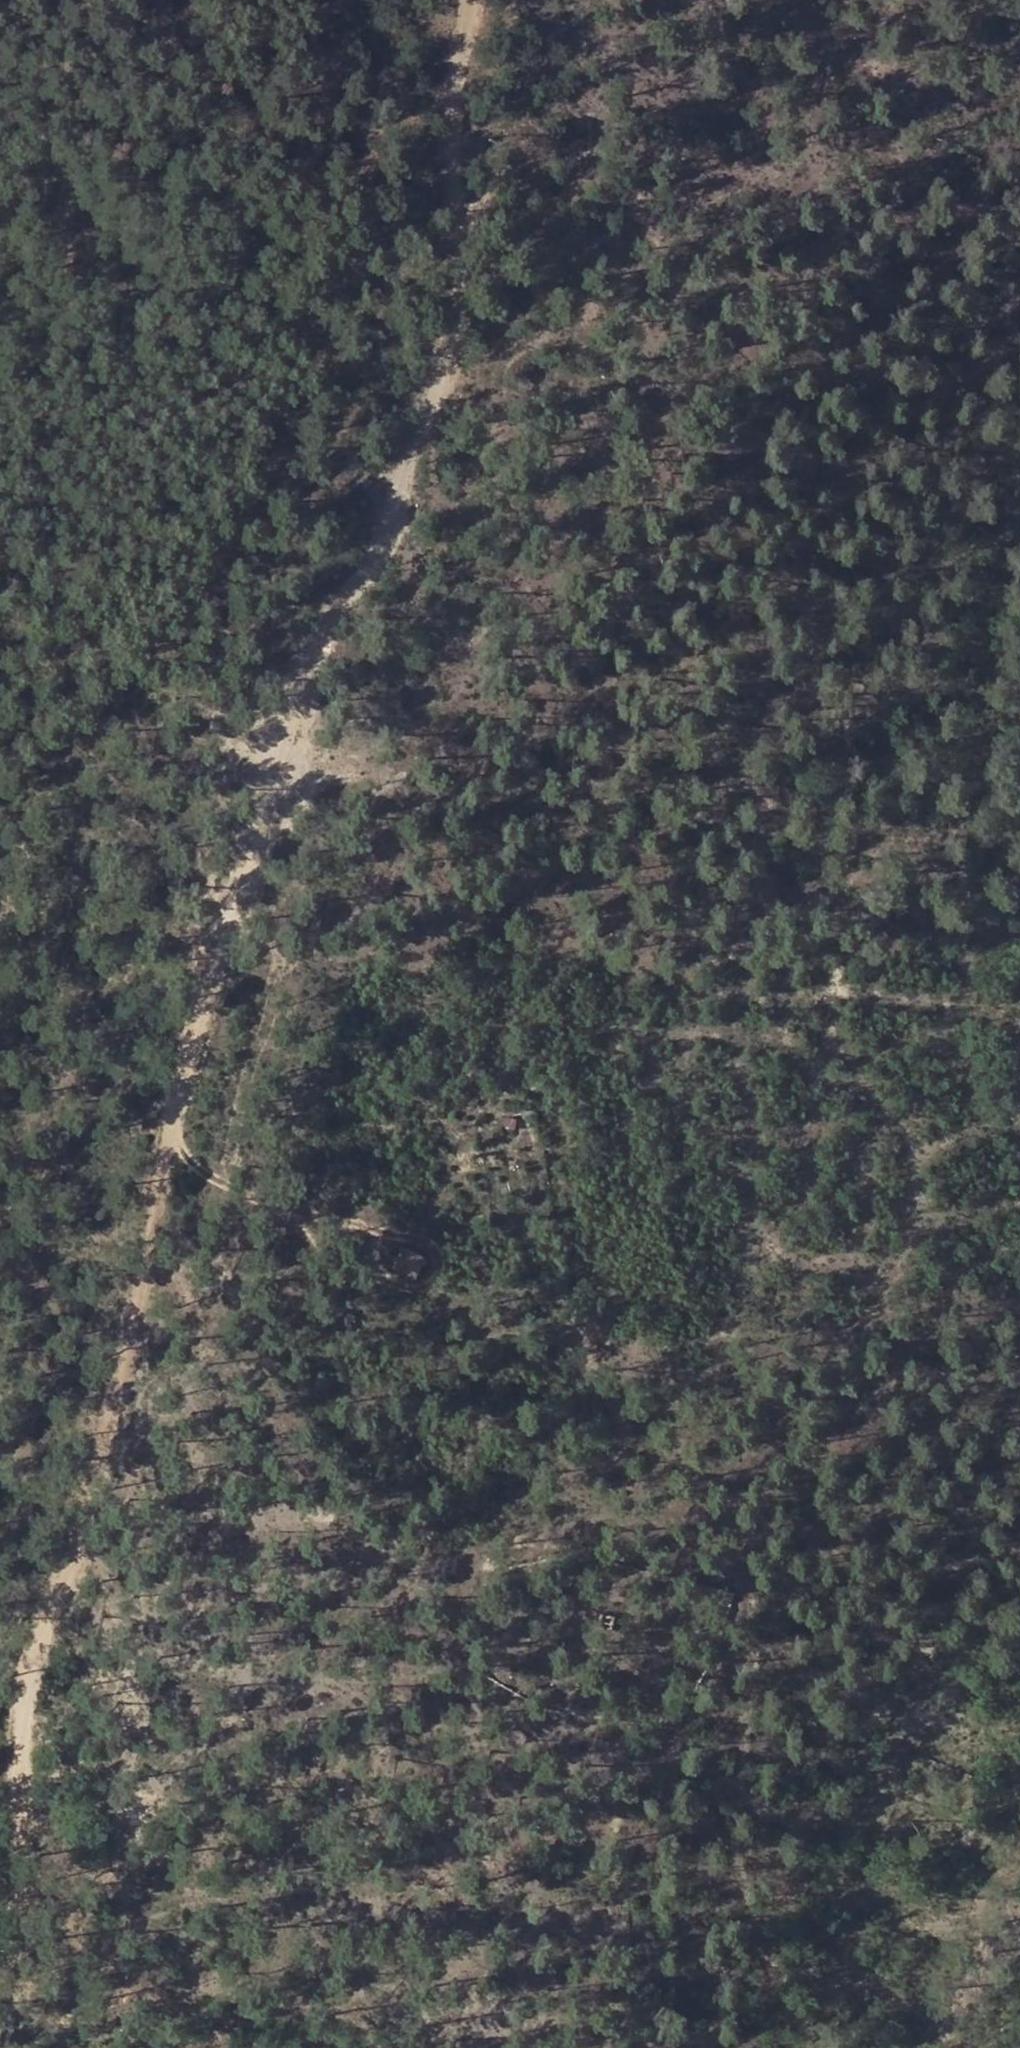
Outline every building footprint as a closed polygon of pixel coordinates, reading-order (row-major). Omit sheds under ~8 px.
[(379,1259),(394,1263),(400,1243),(385,1238),(379,1259)] [(395,1269),(418,1275),(425,1251),(401,1245),(395,1269)]
